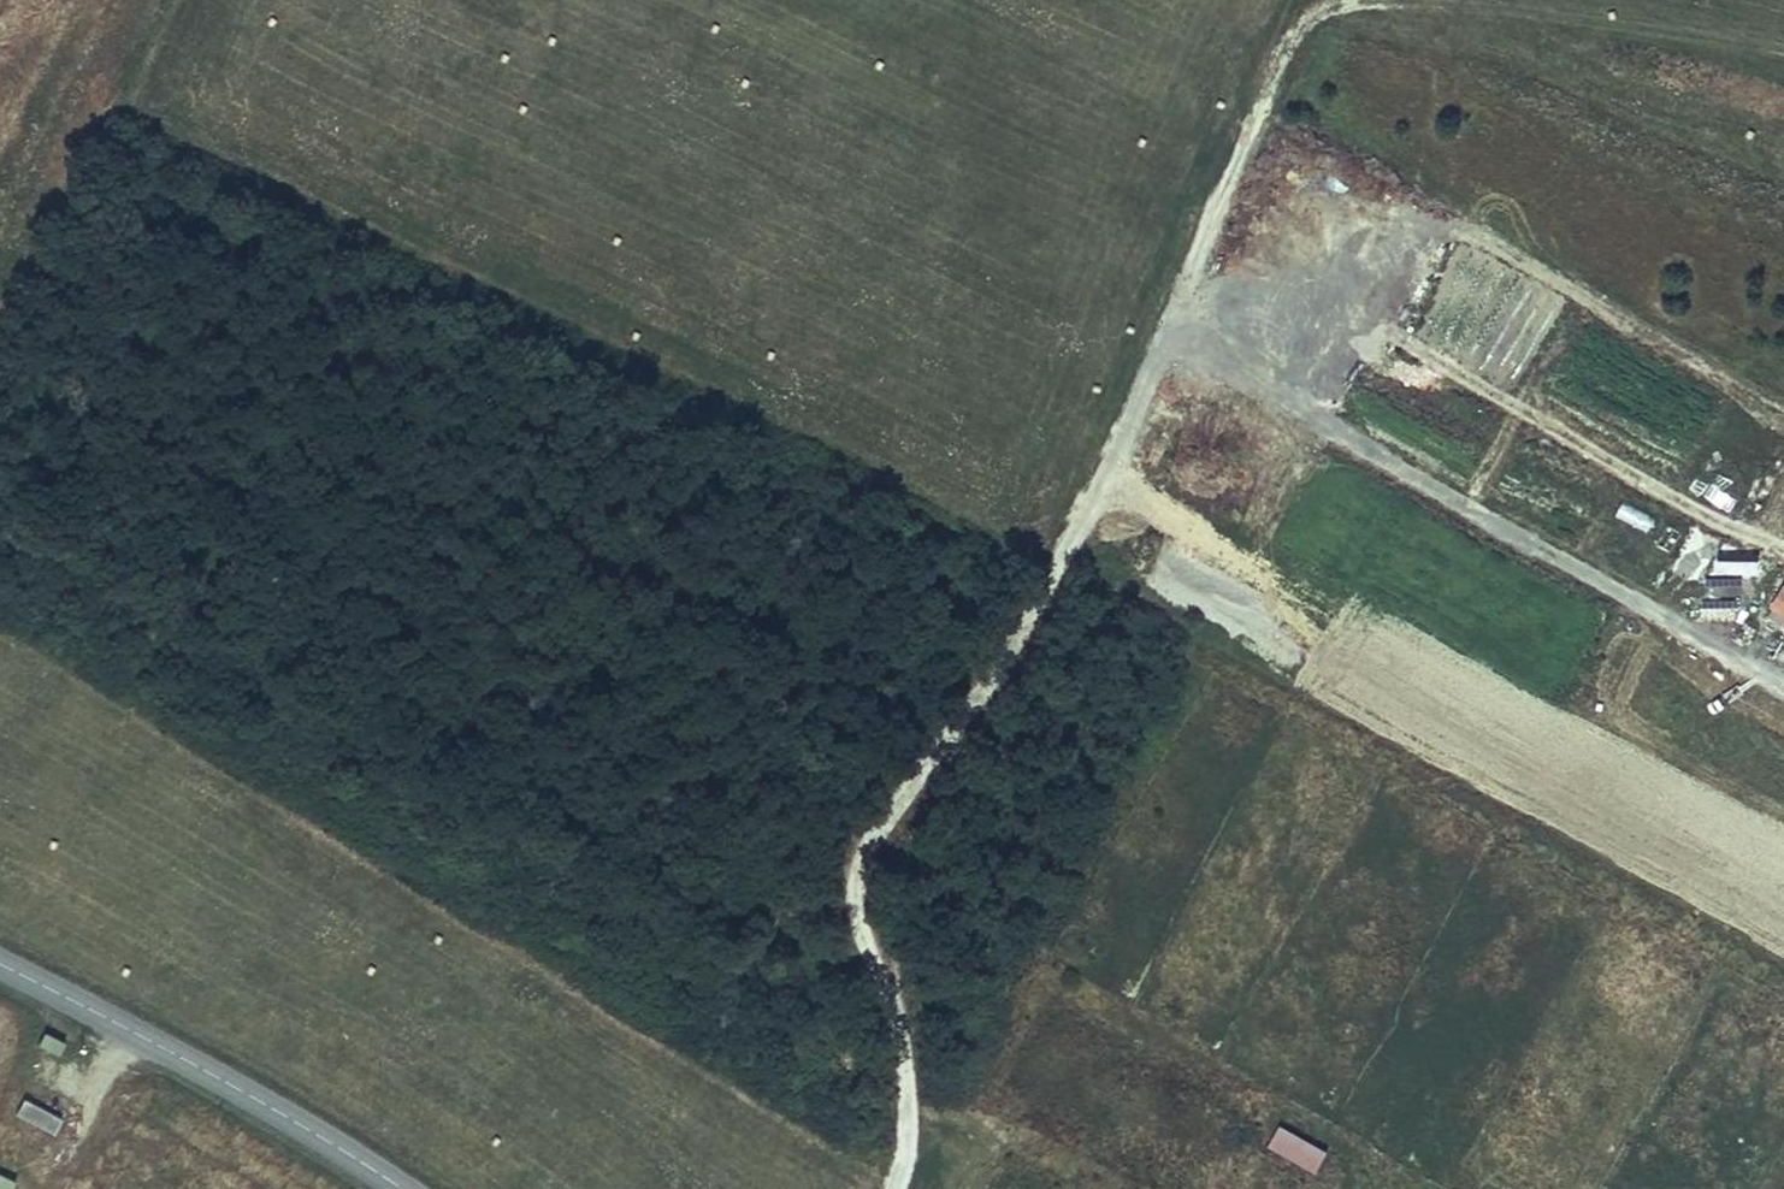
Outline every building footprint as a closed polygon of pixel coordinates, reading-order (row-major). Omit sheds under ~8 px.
[(1783,621),(1783,583),(1767,610),(1783,621)] [(22,1099),(14,1119),(54,1136),(62,1116),(22,1099)] [(1316,1173),(1328,1150),(1280,1125),(1268,1147),(1316,1173)]
